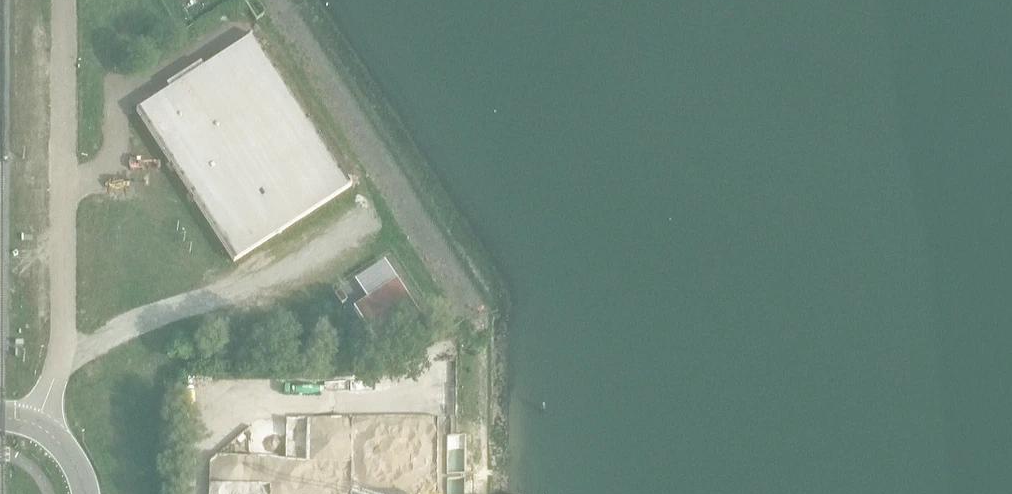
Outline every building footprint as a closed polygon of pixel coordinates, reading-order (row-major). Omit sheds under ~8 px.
[(187,78),(136,111),(233,262),(351,186),(253,35),(197,72),(200,77),(190,84),(187,78)] [(135,298),(171,290),(166,267),(130,275),(135,298)] [(94,313),(129,302),(122,279),(86,290),(94,313)] [(367,298),(353,307),(376,343),(419,315),(396,279),(367,298)] [(326,436),(352,434),(351,417),(325,419),(326,436)]
